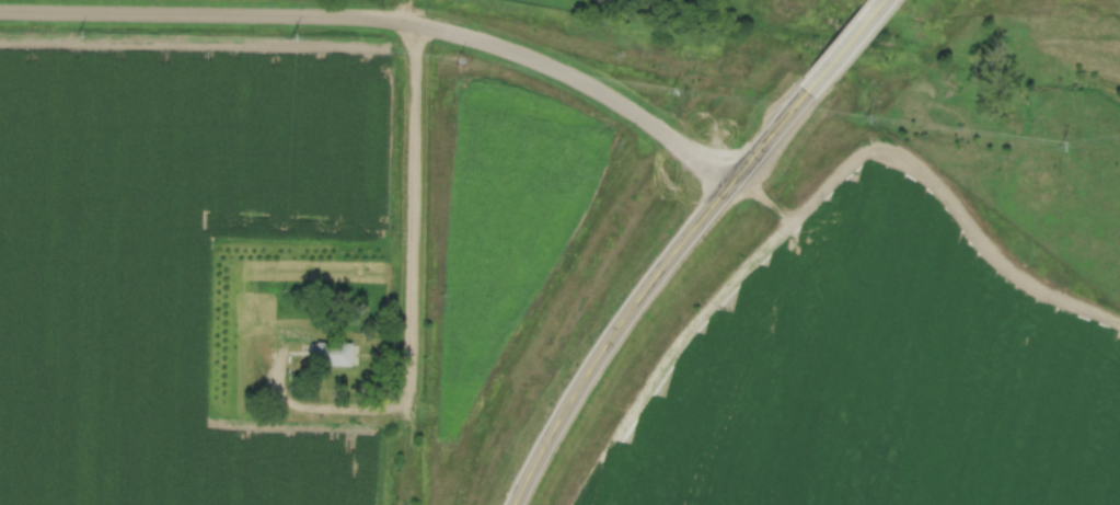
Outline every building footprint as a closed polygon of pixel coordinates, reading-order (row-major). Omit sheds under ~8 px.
[(310,342),(310,366),(351,366),(351,342),(310,342)]
